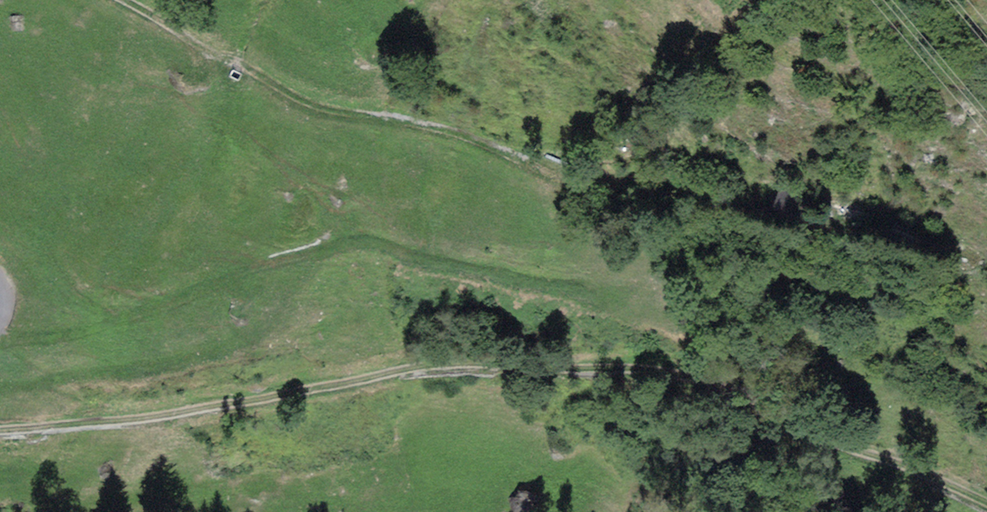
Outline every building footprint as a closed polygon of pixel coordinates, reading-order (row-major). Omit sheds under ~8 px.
[(794,209),(799,194),(781,188),(776,202),(794,209)]
